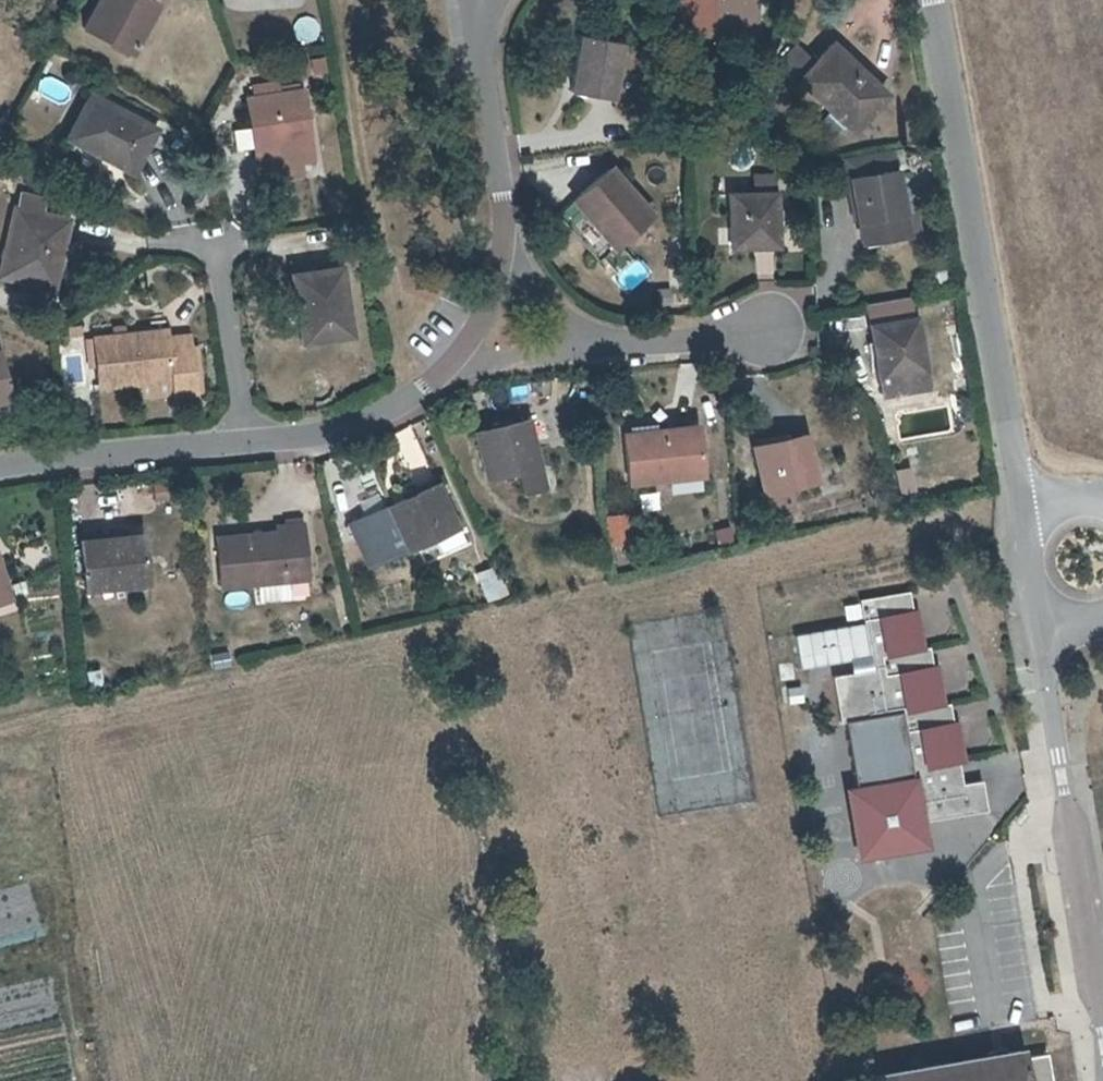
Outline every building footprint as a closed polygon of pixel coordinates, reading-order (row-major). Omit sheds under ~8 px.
[(168,3),(162,0),(104,0),(91,23),(141,51),(168,3)] [(670,19),(673,19),(673,30),(765,29),(765,0),(669,0),(670,19)] [(301,15),(294,36),(314,42),(321,21),(301,15)] [(622,95),(629,39),(590,34),(582,89),(622,95)] [(810,42),(792,56),(807,75),(854,127),(894,96),(847,44),(825,61),(810,42)] [(308,60),(313,77),(331,71),(326,55),(308,60)] [(309,87),(305,87),(290,88),(290,82),(289,77),(264,80),(266,92),(258,93),(269,164),(308,158),(320,156),(309,87)] [(305,87),(304,79),(290,82),(290,88),(305,87)] [(143,171),(166,126),(101,93),(78,136),(143,171)] [(237,150),(256,149),(255,128),(236,128),(237,150)] [(902,168),(897,146),(874,150),(854,154),(859,177),(902,168)] [(308,158),(269,164),(271,178),(310,172),(308,158)] [(624,243),(663,210),(627,166),(586,197),(624,243)] [(913,211),(902,168),(859,177),(868,221),(874,225),(881,223),(880,218),(890,216),(892,221),(895,237),(919,233),(918,230),(929,227),(924,208),(913,211)] [(56,212),(60,194),(38,188),(13,275),(64,289),(84,220),(56,212)] [(740,247),(786,246),(785,194),(739,194),(740,247)] [(873,243),(895,237),(892,221),(890,216),(880,218),(881,223),(874,225),(868,221),(873,243)] [(310,342),(361,335),(349,265),(300,272),(310,342)] [(928,318),(882,327),(898,393),(901,393),(904,412),(945,406),(940,386),(943,386),(928,318)] [(212,391),(204,339),(181,342),(179,333),(178,327),(95,339),(101,366),(109,365),(113,386),(151,381),(184,376),(186,390),(187,395),(212,391)] [(203,330),(179,333),(181,342),(204,339),(203,330)] [(0,352),(0,399),(18,395),(9,351),(0,352)] [(153,395),(186,390),(184,376),(151,381),(153,395)] [(532,417),(474,432),(486,477),(544,462),(532,417)] [(641,478),(709,471),(704,422),(637,430),(641,478)] [(778,486),(788,485),(799,483),(829,478),(820,432),(770,440),(777,486),(778,486)] [(373,570),(472,527),(452,481),(353,525),(373,570)] [(778,486),(782,507),(802,504),(799,483),(788,485),(778,486)] [(643,539),(640,514),(622,516),(625,541),(643,539)] [(288,533),(228,537),(231,585),(264,583),(265,602),(297,599),(296,580),(317,580),(313,526),(287,527),(288,533)] [(714,529),(717,545),(736,542),(733,526),(714,529)] [(97,588),(157,584),(151,534),(92,540),(97,588)] [(0,537),(0,601),(21,595),(4,536),(0,537)] [(485,601),(508,597),(502,566),(479,571),(485,601)] [(918,616),(914,596),(905,599),(909,617),(918,616)] [(909,617),(905,599),(862,606),(875,678),(838,683),(844,725),(851,725),(862,797),(921,786),(925,809),(928,826),(996,815),(990,784),(974,787),(962,788),(958,763),(969,761),(985,759),(979,717),(959,721),(951,723),(947,700),(941,670),(931,672),(928,651),(922,616),(918,616),(909,617)] [(857,620),(788,632),(794,668),(864,656),(857,620)] [(941,670),(938,648),(928,651),(931,672),(941,670)] [(798,684),(777,687),(779,703),(800,700),(798,684)] [(959,721),(955,699),(947,700),(951,723),(959,721)] [(974,787),(969,761),(958,763),(962,788),(974,787)] [(865,865),(932,853),(928,826),(925,809),(921,786),(862,797),(855,798),(865,865)] [(1047,1056),(1027,1059),(1023,1048),(876,1074),(877,1080),(1052,1080),(1047,1056)]
